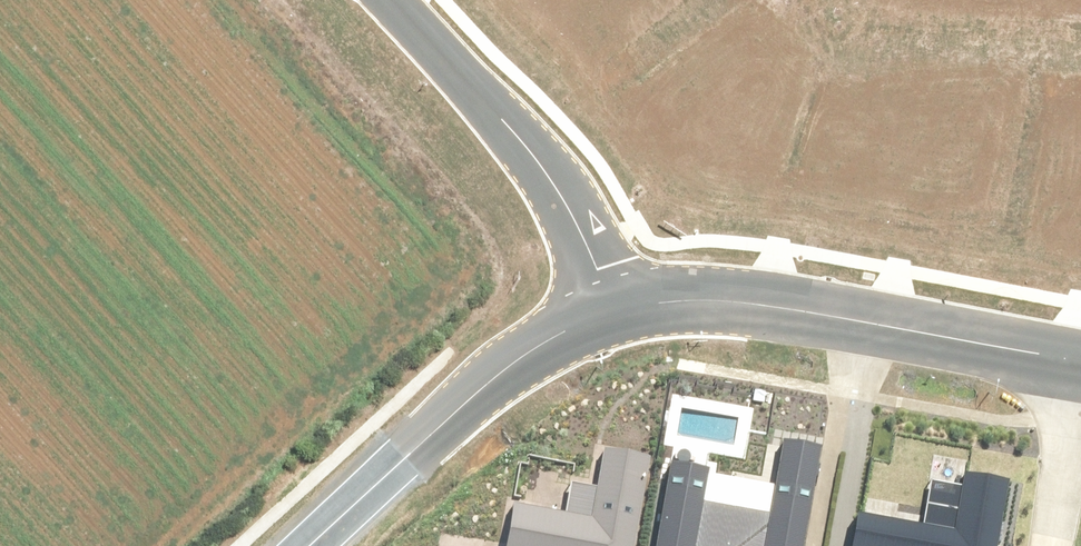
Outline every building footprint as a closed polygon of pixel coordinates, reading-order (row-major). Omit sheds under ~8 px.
[(815,453),(775,447),(768,491),(706,482),(713,436),(673,430),(655,545),(801,545),(815,453)] [(646,465),(599,458),(589,525),(510,513),(505,545),(634,545),(646,465)] [(1000,487),(931,478),(924,532),(857,522),(853,545),(992,545),(1000,487)]
